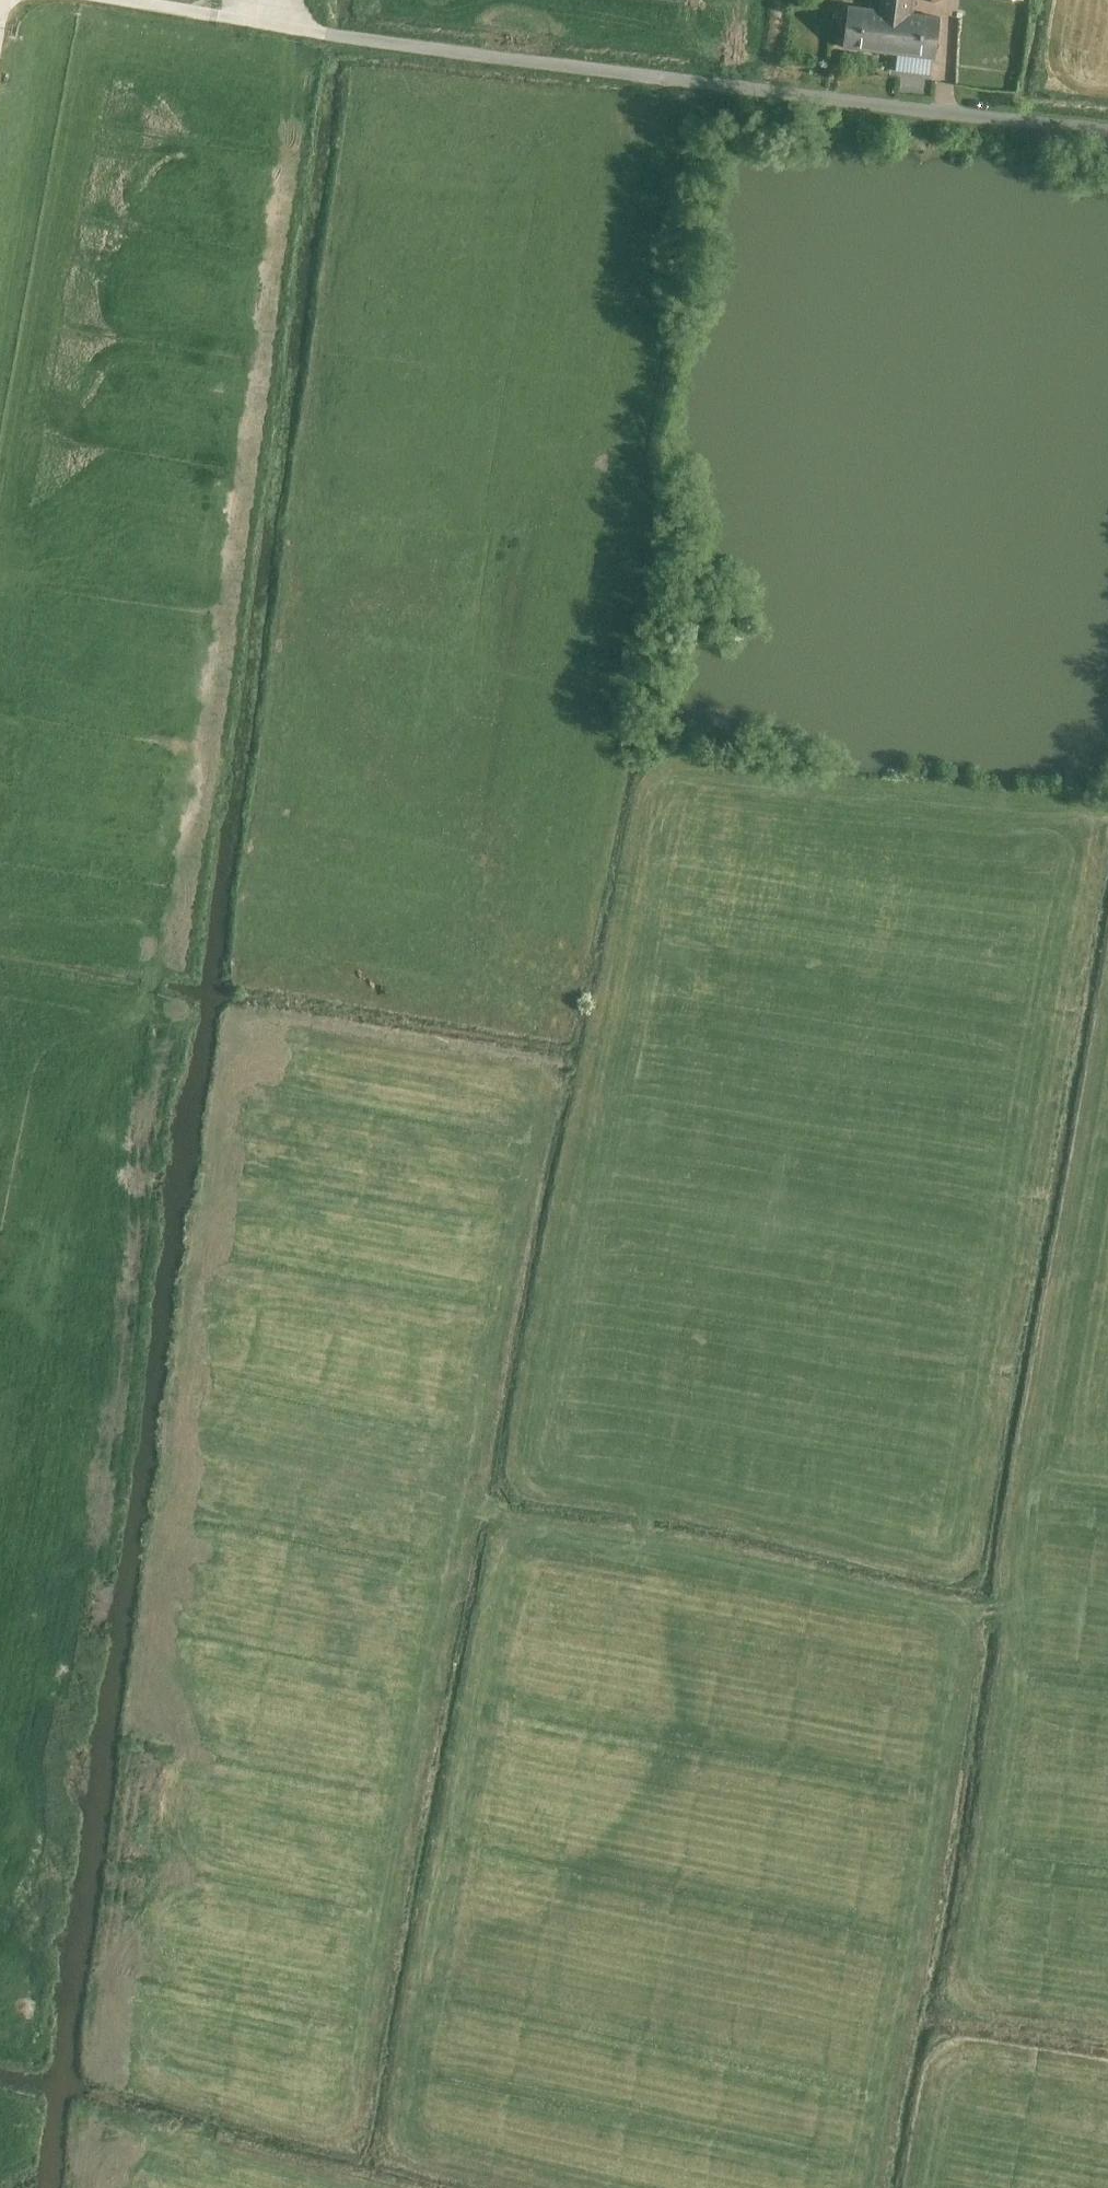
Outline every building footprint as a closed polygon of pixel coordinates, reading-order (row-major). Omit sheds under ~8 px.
[(871,0),(848,0),(842,44),(932,55),(938,9),(913,6),(914,0),(880,0),(880,1),(871,0)]
